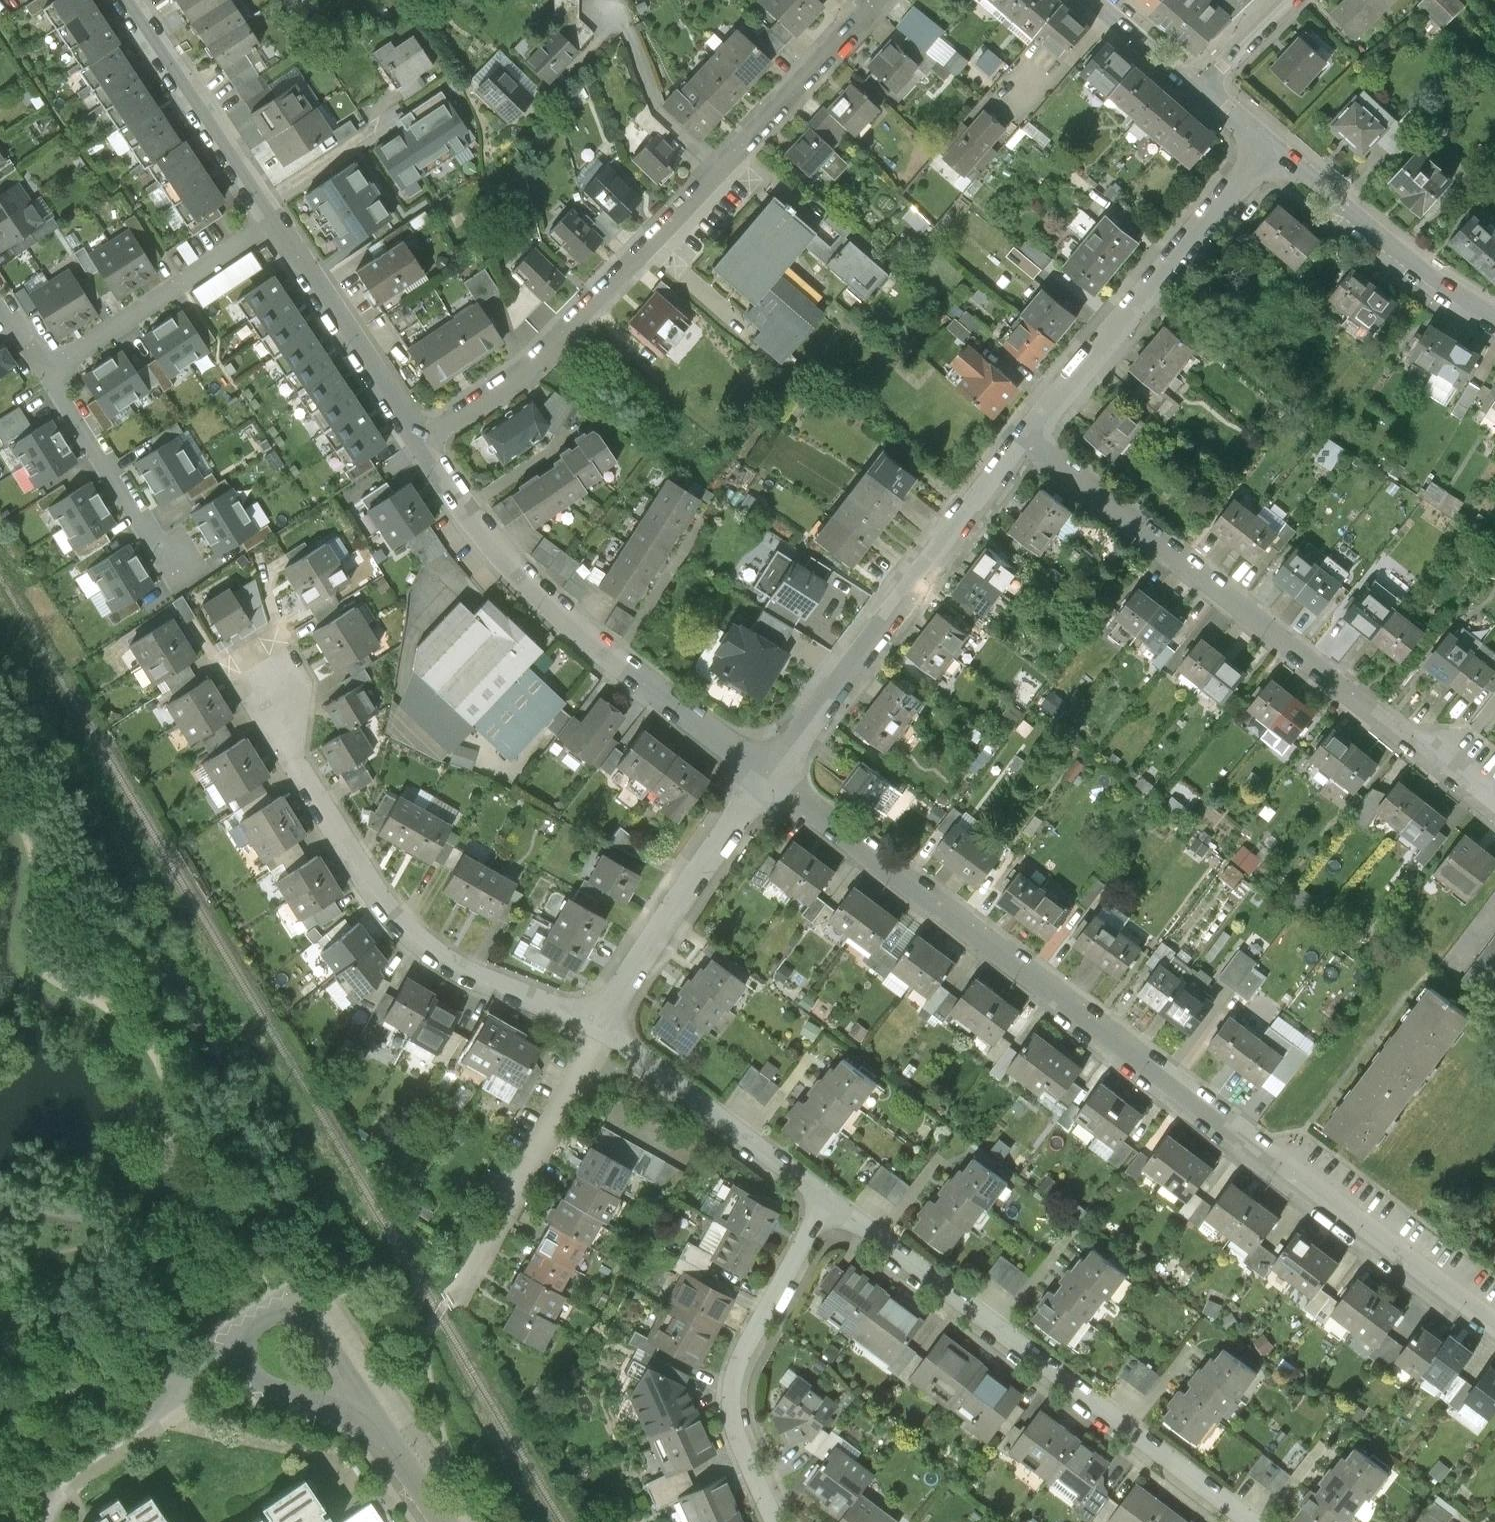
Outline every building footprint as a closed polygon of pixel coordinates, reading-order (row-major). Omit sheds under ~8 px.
[(42,9),(52,2),(50,0),(36,0),(25,7),(31,16),(42,9)] [(55,28),(92,4),(90,0),(55,0),(52,2),(42,9),(55,28)] [(190,22),(222,0),(175,0),(190,22)] [(230,0),(222,0),(190,22),(205,45),(243,20),(230,0)] [(554,29),(577,51),(595,32),(579,17),(579,0),(554,0),(554,29)] [(759,2),(779,21),(794,35),(821,6),(815,0),(761,0),(759,2)] [(1009,13),(1020,0),(994,0),(1009,13)] [(1009,13),(1036,36),(1063,5),(1058,0),(1020,0),(1009,13)] [(1154,12),(1164,0),(1140,0),(1154,12)] [(1200,0),(1164,0),(1154,12),(1201,51),(1231,20),(1211,0),(1204,0),(1202,2),(1200,0)] [(1231,20),(1233,22),(1255,0),(1211,0),(1231,20)] [(1330,10),(1355,36),(1391,0),(1340,0),(1330,10)] [(1420,6),(1443,29),(1464,7),(1457,0),(1427,0),(1420,6)] [(55,28),(68,48),(105,24),(92,4),(55,28)] [(1091,29),(1063,5),(1036,36),(1064,60),(1091,29)] [(898,29),(909,37),(929,53),(947,31),(916,6),(898,29)] [(258,43),(243,20),(205,45),(221,68),(244,52),(258,43)] [(768,62),(794,35),(779,21),(770,30),(767,27),(750,45),(768,62)] [(118,43),(105,24),(68,48),(81,68),(115,46),(118,43)] [(524,60),(547,82),(577,51),(554,29),(524,60)] [(1304,30),(1298,36),(1313,50),(1319,44),(1304,30)] [(736,32),(712,58),(745,90),(770,64),(768,62),(750,45),(736,32)] [(390,40),(373,52),(397,87),(418,73),(433,63),(413,34),(395,46),(390,40)] [(1313,50),(1298,36),(1270,66),(1296,91),(1325,61),(1313,50)] [(909,37),(899,48),(918,67),(929,53),(909,37)] [(892,41),(867,67),(894,92),(918,67),(899,48),(892,41)] [(1086,72),(1113,95),(1137,66),(1110,43),(1086,72)] [(78,70),(91,89),(128,65),(115,46),(81,68),(78,70)] [(953,49),(942,65),(956,75),(967,59),(953,49)] [(244,52),(221,68),(244,102),(268,85),(261,74),(259,74),(244,52)] [(721,116),(745,90),(712,58),(687,84),(721,116)] [(509,122),(534,96),(500,63),(475,89),(509,122)] [(91,89),(104,109),(140,85),(128,65),(91,89)] [(1164,89),(1137,66),(1113,95),(1139,117),(1164,89)] [(426,84),(418,73),(397,87),(404,99),(426,84)] [(251,111),(268,138),(312,109),(295,82),(251,111)] [(698,140),(721,116),(687,84),(677,94),(676,93),(663,107),(698,140)] [(104,109),(117,128),(153,104),(140,85),(104,109)] [(877,110),(850,85),(826,110),(849,132),(853,135),(877,110)] [(1137,120),(1164,144),(1191,112),(1164,89),(1139,117),(1137,120)] [(1364,89),(1332,122),(1361,150),(1373,138),(1393,117),(1364,89)] [(404,129),(374,149),(400,189),(422,174),(424,177),(453,157),(452,155),(468,145),(460,134),(466,130),(441,91),(398,119),(404,129)] [(1417,102),(1398,122),(1393,117),(1373,138),(1389,154),(1428,113),(1417,102)] [(632,118),(653,138),(657,134),(662,138),(669,131),(651,114),(647,103),(632,118)] [(117,128),(130,148),(166,124),(153,104),(117,128)] [(316,106),(312,109),(268,138),(285,163),(316,142),(333,131),(316,106)] [(805,127),(809,130),(831,151),(849,132),(826,110),(823,107),(805,127)] [(971,127),(946,156),(968,174),(993,146),(1010,126),(989,108),(971,127)] [(1219,136),(1191,112),(1164,144),(1192,167),(1219,136)] [(350,120),(333,131),(316,142),(323,153),(357,131),(350,120)] [(940,150),(946,156),(971,127),(965,122),(940,150)] [(179,143),(166,124),(130,148),(143,167),(146,165),(179,143)] [(809,130),(786,155),(808,175),(831,151),(809,130)] [(653,138),(633,158),(657,181),(681,156),(662,138),(657,134),(653,138)] [(146,165),(161,187),(198,162),(183,140),(179,143),(146,165)] [(999,152),(993,146),(968,174),(974,180),(999,152)] [(1418,147),(1389,178),(1404,193),(1401,195),(1419,212),(1451,178),(1418,147)] [(15,168),(8,157),(4,160),(0,163),(0,178),(15,168)] [(161,187),(172,204),(209,180),(198,162),(161,187)] [(354,163),(304,196),(341,251),(391,217),(376,196),(379,193),(372,182),(369,184),(354,163)] [(606,207),(619,219),(641,197),(609,164),(586,187),(606,207)] [(15,168),(0,178),(0,194),(17,182),(22,179),(15,168)] [(223,201),(209,180),(172,204),(186,225),(216,206),(223,201)] [(30,202),(17,182),(0,194),(0,222),(30,202)] [(712,268),(754,304),(779,275),(804,247),(816,233),(791,212),(793,210),(785,203),(783,205),(774,197),(712,268)] [(30,202),(0,222),(0,249),(43,221),(30,202)] [(222,215),(216,206),(186,225),(192,235),(222,215)] [(1256,232),(1276,250),(1299,224),(1278,206),(1256,232)] [(606,207),(596,217),(615,236),(625,226),(619,219),(606,207)] [(920,235),(929,224),(911,208),(902,219),(920,235)] [(581,261),(602,240),(587,225),(571,209),(551,230),(581,261)] [(804,247),(864,299),(886,273),(845,236),(852,228),(833,211),(824,222),(840,236),(831,246),(816,233),(804,247)] [(124,222),(128,229),(151,265),(161,258),(134,215),(124,222)] [(607,244),(615,236),(596,217),(595,216),(587,225),(602,240),(607,244)] [(1111,216),(1090,242),(1121,268),(1142,242),(1111,216)] [(1474,263),(1494,241),(1494,235),(1474,216),(1451,241),(1474,263)] [(1320,242),(1299,224),(1276,250),(1297,268),(1320,242)] [(128,229),(109,241),(136,284),(155,272),(151,265),(128,229)] [(1029,239),(1021,250),(1055,277),(1064,266),(1029,239)] [(188,265),(198,258),(186,240),(176,246),(188,265)] [(116,297),(136,284),(109,241),(89,253),(111,289),(116,297)] [(403,241),(379,256),(400,287),(423,272),(403,241)] [(1474,263),(1494,283),(1494,241),(1474,263)] [(1099,293),(1121,268),(1090,242),(1068,267),(1099,293)] [(73,252),(88,276),(100,296),(111,289),(89,253),(84,246),(73,252)] [(514,269),(527,282),(543,299),(565,278),(536,248),(514,269)] [(187,289),(198,306),(257,266),(246,250),(187,289)] [(183,263),(176,254),(172,257),(178,266),(183,263)] [(376,303),(400,287),(379,256),(356,272),(376,303)] [(68,267),(48,280),(76,325),(96,312),(90,302),(77,282),(68,267)] [(484,267),(464,281),(479,303),(499,289),(484,267)] [(1329,299),(1351,316),(1373,286),(1352,270),(1329,299)] [(275,273),(233,300),(246,320),(288,292),(275,273)] [(754,341),(781,364),(824,314),(779,275),(754,304),(743,317),(761,332),(754,341)] [(90,302),(100,296),(88,276),(77,282),(90,302)] [(56,337),(76,325),(48,280),(28,293),(38,310),(56,337)] [(506,302),(514,328),(543,299),(527,282),(506,302)] [(652,291),(657,295),(673,310),(681,301),(660,282),(652,291)] [(28,316),(38,310),(28,293),(24,286),(13,293),(28,316)] [(1395,303),(1373,286),(1351,316),(1373,332),(1395,303)] [(1024,315),(1029,320),(1056,342),(1077,318),(1045,290),(1024,315)] [(288,292),(246,320),(258,339),(301,311),(288,292)] [(657,295),(631,324),(660,350),(685,321),(673,310),(657,295)] [(394,334),(417,318),(401,296),(378,313),(394,334)] [(476,303),(441,326),(467,366),(502,343),(476,303)] [(154,329),(142,337),(168,379),(211,353),(185,311),(173,318),(154,329)] [(301,311),(258,339),(271,358),(314,331),(301,311)] [(966,312),(958,321),(985,343),(992,334),(966,312)] [(949,328),(971,346),(978,352),(985,343),(958,321),(956,319),(949,328)] [(1034,368),(1056,342),(1029,320),(1007,345),(1034,368)] [(1176,336),(1194,351),(1201,357),(1212,344),(1187,323),(1176,336)] [(1410,356),(1433,370),(1452,338),(1429,324),(1410,356)] [(433,388),(467,366),(441,326),(407,349),(433,388)] [(1165,327),(1148,347),(1177,371),(1194,351),(1176,336),(1165,327)] [(1226,349),(1232,342),(1216,328),(1210,334),(1226,349)] [(314,331),(271,358),(284,378),(326,350),(314,331)] [(21,374),(0,338),(0,386),(21,374)] [(1478,354),(1452,338),(1433,370),(1459,386),(1478,354)] [(993,416),(1019,386),(978,352),(971,346),(956,365),(970,376),(960,388),(993,416)] [(1160,391),(1177,371),(1148,347),(1131,367),(1145,379),(1160,391)] [(326,350),(284,378),(296,397),(339,369),(326,350)] [(93,371),(82,379),(108,420),(150,394),(124,352),(114,359),(93,371)] [(339,369),(296,397),(309,416),(352,389),(339,369)] [(1134,392),(1145,401),(1163,417),(1168,421),(1179,407),(1160,391),(1145,379),(1134,392)] [(1494,397),(1494,381),(1490,390),(1483,385),(1481,389),(1494,397)] [(1463,419),(1478,388),(1465,382),(1450,413),(1463,419)] [(352,389),(309,416),(322,436),(364,408),(352,389)] [(548,400),(542,411),(550,423),(548,429),(557,434),(575,403),(556,392),(550,402),(548,400)] [(1115,397),(1100,416),(1128,439),(1144,421),(1135,414),(1115,397)] [(534,399),(483,433),(504,464),(543,437),(548,429),(550,423),(542,411),(534,399)] [(1153,429),(1163,417),(1145,401),(1135,414),(1144,421),(1153,429)] [(1492,404),(1485,416),(1494,422),(1494,406),(1492,404)] [(364,408),(322,436),(335,455),(377,427),(364,408)] [(1113,458),(1128,439),(1100,416),(1085,434),(1113,458)] [(52,419),(10,445),(36,487),(78,461),(71,449),(59,430),(52,419)] [(1303,440),(1309,431),(1300,425),(1294,433),(1303,440)] [(377,427),(335,455),(347,475),(390,447),(377,427)] [(181,433),(135,460),(142,472),(153,491),(162,506),(208,479),(181,433)] [(577,443),(579,446),(599,475),(617,462),(599,435),(593,433),(577,443)] [(879,447),(884,451),(919,479),(927,470),(886,438),(879,447)] [(1342,451),(1327,441),(1315,460),(1330,470),(1342,451)] [(600,478),(599,475),(579,446),(562,458),(564,461),(583,490),(600,478)] [(884,451),(866,474),(902,501),(919,479),(884,451)] [(564,461),(546,473),(568,505),(585,493),(583,490),(564,461)] [(546,473),(529,485),(550,517),(568,505),(546,473)] [(884,524),(902,501),(866,474),(849,496),(884,524)] [(1333,480),(1328,476),(1324,481),(1329,485),(1333,480)] [(689,479),(682,489),(701,501),(707,505),(713,495),(689,479)] [(669,480),(655,501),(687,522),(701,501),(682,489),(669,480)] [(362,499),(369,510),(394,493),(387,482),(362,499)] [(369,510),(381,529),(423,501),(411,482),(394,493),(369,510)] [(1419,500),(1452,522),(1456,516),(1464,504),(1430,482),(1419,500)] [(92,483),(50,507),(76,551),(117,527),(109,512),(99,495),(92,483)] [(533,529),(550,517),(529,485),(511,497),(523,514),(533,529)] [(235,487),(190,514),(197,527),(208,545),(216,558),(261,531),(235,487)] [(1038,490),(1023,510),(1052,532),(1068,512),(1038,490)] [(849,496),(832,518),(867,546),(884,524),(849,496)] [(504,527),(523,514),(511,497),(492,509),(504,527)] [(1467,499),(1464,504),(1456,516),(1469,524),(1480,507),(1467,499)] [(436,520),(423,501),(381,529),(393,547),(405,539),(429,524),(436,520)] [(655,501),(641,523),(673,544),(687,522),(655,501)] [(1213,530),(1235,546),(1257,518),(1236,501),(1213,530)] [(1036,553),(1052,532),(1023,510),(1007,531),(1036,553)] [(850,568),(867,546),(832,518),(814,540),(850,568)] [(1278,534),(1257,518),(1235,546),(1256,563),(1269,545),(1278,534)] [(641,523),(627,544),(659,565),(673,544),(641,523)] [(446,550),(429,524),(405,539),(422,566),(446,550)] [(1286,524),(1278,534),(1269,545),(1279,553),(1296,531),(1286,524)] [(530,556),(567,582),(575,570),(580,564),(543,538),(530,556)] [(285,553),(293,565),(312,553),(305,542),(285,553)] [(286,569),(297,587),(340,561),(329,543),(312,553),(293,565),(286,569)] [(133,544),(88,571),(113,613),(158,586),(151,576),(140,556),(133,544)] [(627,544),(613,566),(645,587),(659,565),(627,544)] [(987,547),(972,567),(1002,589),(1017,570),(987,547)] [(1273,578),(1295,596),(1319,566),(1297,549),(1273,578)] [(754,587),(770,598),(800,617),(804,619),(827,582),(823,580),(806,569),(777,551),(754,587)] [(812,558),(806,569),(823,580),(830,570),(812,558)] [(351,579),(340,561),(297,587),(308,605),(332,591),(351,579)] [(631,608),(645,587),(613,566),(607,575),(599,587),(631,608)] [(1341,584),(1319,566),(1295,596),(1318,613),(1341,584)] [(593,583),(599,587),(607,575),(594,567),(587,578),(593,583)] [(984,614),(1002,589),(972,567),(954,591),(984,614)] [(580,601),(593,583),(587,578),(575,570),(567,582),(562,588),(580,601)] [(223,638),(250,621),(246,614),(233,594),(229,587),(202,604),(223,638)] [(243,588),(233,594),(246,614),(255,608),(243,588)] [(360,590),(339,603),(337,604),(343,615),(356,607),(366,601),(360,590)] [(1346,618),(1374,640),(1396,612),(1368,590),(1346,618)] [(339,603),(332,591),(308,605),(315,617),(337,604),(339,603)] [(1117,618),(1139,636),(1161,609),(1140,591),(1117,618)] [(196,617),(183,595),(173,602),(186,623),(196,617)] [(770,598),(763,609),(793,628),(800,617),(770,598)] [(460,602),(418,646),(414,669),(387,733),(440,760),(474,725),(511,760),(543,725),(560,708),(565,703),(526,666),(542,650),(489,599),(473,615),(460,602)] [(313,633),(325,652),(368,625),(356,607),(343,615),(313,633)] [(616,607),(604,625),(622,637),(634,618),(616,607)] [(1182,626),(1161,609),(1139,636),(1160,653),(1182,626)] [(935,611),(919,633),(950,656),(966,634),(935,611)] [(1423,634),(1396,612),(1374,640),(1401,662),(1423,634)] [(130,646),(142,664),(185,638),(174,620),(130,646)] [(763,698),(791,654),(743,624),(741,627),(734,622),(715,651),(720,654),(712,666),(763,698)] [(379,644),(368,625),(325,652),(336,671),(345,665),(366,652),(379,644)] [(935,677),(950,656),(919,633),(904,654),(935,677)] [(1429,666),(1451,683),(1473,654),(1451,637),(1429,666)] [(196,656),(185,638),(142,664),(153,683),(162,677),(187,662),(196,656)] [(1178,668),(1200,685),(1222,657),(1201,640),(1178,668)] [(345,665),(351,676),(364,669),(373,663),(366,652),(345,665)] [(1473,654),(1451,683),(1473,700),(1483,688),(1494,672),(1494,671),(1487,665),(1473,654)] [(1244,674),(1222,657),(1200,685),(1222,702),(1244,674)] [(201,685),(187,662),(162,677),(177,700),(201,685)] [(371,680),(364,669),(351,676),(344,681),(351,692),(361,686),(371,680)] [(1483,688),(1494,693),(1494,692),(1494,672),(1483,688)] [(168,705),(179,724),(222,698),(210,679),(201,685),(177,700),(168,705)] [(891,679),(874,700),(904,723),(920,702),(891,679)] [(1253,709),(1273,725),(1295,697),(1275,681),(1253,709)] [(326,707),(343,735),(357,726),(378,713),(361,686),(351,692),(326,707)] [(1028,693),(1021,686),(1011,697),(1018,704),(1028,693)] [(558,736),(599,767),(615,746),(618,742),(610,736),(626,715),(601,697),(582,722),(573,716),(572,717),(558,736)] [(1316,714),(1295,697),(1273,725),(1294,742),(1316,714)] [(233,716),(222,698),(179,724),(191,742),(199,737),(223,722),(233,716)] [(883,750),(904,723),(874,700),(854,727),(883,750)] [(543,725),(558,736),(572,717),(560,708),(543,725)] [(237,744),(223,722),(199,737),(212,759),(237,744)] [(373,752),(357,726),(343,735),(322,747),(338,773),(340,772),(363,758),(373,752)] [(676,754),(643,729),(625,754),(620,761),(652,785),(676,754)] [(1311,758),(1333,776),(1356,748),(1334,729),(1311,758)] [(204,764),(216,783),(259,756),(247,738),(237,744),(212,759),(204,764)] [(457,745),(451,763),(470,769),(476,752),(457,745)] [(609,775),(620,761),(625,754),(615,746),(599,767),(609,775)] [(1377,765),(1356,748),(1333,776),(1354,793),(1377,765)] [(1120,758),(1113,753),(1107,761),(1114,766),(1120,758)] [(708,778),(676,754),(652,785),(668,797),(660,808),(676,821),(708,778)] [(270,775),(259,756),(216,783),(227,801),(260,781),(270,775)] [(369,768),(363,758),(340,772),(346,782),(369,768)] [(860,759),(841,783),(870,805),(889,781),(860,759)] [(1154,786),(1142,776),(1135,785),(1146,795),(1154,786)] [(274,803),(260,781),(227,801),(241,823),(274,803)] [(1376,810),(1401,829),(1423,802),(1399,782),(1387,797),(1376,810)] [(1362,827),(1376,810),(1387,797),(1381,792),(1374,787),(1373,789),(1350,818),(1362,827)] [(368,825),(378,831),(399,795),(388,789),(375,813),(370,810),(368,825)] [(378,833),(403,847),(425,810),(399,795),(378,831),(378,833)] [(241,823),(252,842),(295,815),(284,797),(274,803),(241,823)] [(1446,819),(1423,802),(1401,829),(1423,847),(1437,830),(1446,819)] [(450,824),(425,810),(403,847),(429,862),(431,858),(447,829),(450,824)] [(306,834),(295,815),(252,842),(263,860),(296,840),(306,834)] [(934,855),(956,871),(977,843),(955,826),(934,855)] [(431,858),(443,865),(453,846),(459,836),(447,829),(431,858)] [(639,856),(644,841),(609,829),(604,844),(639,856)] [(1447,837),(1437,830),(1423,847),(1415,858),(1424,866),(1447,837)] [(1204,831),(1198,839),(1206,845),(1212,837),(1204,831)] [(1465,835),(1435,874),(1468,900),(1494,867),(1494,859),(1465,835)] [(1197,839),(1190,848),(1201,857),(1208,848),(1206,845),(1198,839),(1197,839)] [(310,862),(296,840),(263,860),(277,883),(310,862)] [(793,899),(795,895),(820,863),(794,843),(778,864),(767,879),(793,899)] [(999,859),(977,843),(956,871),(977,887),(999,859)] [(465,852),(453,846),(443,865),(454,871),(465,852)] [(1232,860),(1250,875),(1262,861),(1243,846),(1232,860)] [(444,889),(470,904),(490,867),(465,852),(454,871),(444,889)] [(642,876),(603,855),(588,881),(604,889),(627,902),(642,876)] [(277,883),(288,901),(331,875),(320,857),(310,862),(277,883)] [(760,889),(767,879),(778,864),(769,857),(750,882),(760,889)] [(835,874),(820,863),(795,895),(811,907),(818,898),(835,874)] [(1243,875),(1230,864),(1219,877),(1232,888),(1243,875)] [(516,882),(490,867),(470,904),(496,918),(497,916),(507,898),(516,882)] [(998,902),(1022,921),(1044,892),(1020,873),(998,902)] [(342,893),(331,875),(288,901),(299,919),(312,911),(333,898),(342,893)] [(1094,877),(1074,902),(1086,911),(1105,886),(1094,877)] [(598,900),(604,889),(588,881),(585,879),(579,889),(598,900)] [(1298,885),(1285,902),(1300,913),(1313,896),(1298,885)] [(829,922),(852,938),(876,906),(853,889),(836,912),(829,922)] [(1071,912),(1044,892),(1022,921),(1048,941),(1071,912)] [(341,912),(333,898),(312,911),(320,925),(341,912)] [(517,904),(507,898),(497,916),(507,922),(517,904)] [(802,918),(811,924),(826,904),(818,898),(811,907),(802,918)] [(570,899),(555,925),(592,946),(606,920),(570,899)] [(836,912),(826,904),(811,924),(821,932),(829,922),(836,912)] [(897,922),(876,906),(852,938),(873,954),(879,946),(897,922)] [(1073,946),(1096,963),(1117,934),(1095,917),(1073,946)] [(316,941),(323,950),(351,927),(344,918),(316,941)] [(335,973),(371,944),(374,942),(358,922),(351,927),(323,950),(319,953),(335,973)] [(577,971),(592,946),(555,925),(542,949),(541,951),(552,957),(577,971)] [(1140,950),(1117,934),(1096,963),(1119,979),(1140,950)] [(544,972),(552,957),(541,951),(542,949),(521,937),(511,954),(544,972)] [(1494,978),(1494,937),(1460,982),(1480,998),(1494,978)] [(890,974),(909,988),(936,952),(917,938),(900,962),(890,974)] [(1208,944),(1202,939),(1193,948),(1199,954),(1208,944)] [(702,951),(712,959),(720,966),(728,956),(709,942),(702,951)] [(1144,965),(1154,973),(1159,967),(1172,950),(1161,942),(1144,965)] [(385,962),(371,944),(335,973),(332,975),(336,979),(327,985),(337,997),(345,991),(353,1002),(354,1001),(374,985),(379,976),(375,971),(385,962)] [(865,965),(877,973),(890,955),(879,946),(873,954),(865,965)] [(1218,980),(1235,993),(1253,968),(1257,964),(1239,951),(1218,980)] [(955,966),(936,952),(909,988),(928,1003),(940,986),(955,966)] [(900,962),(890,955),(877,973),(886,980),(890,974),(900,962)] [(1174,957),(1164,970),(1159,967),(1154,973),(1137,996),(1158,1012),(1191,969),(1174,957)] [(701,967),(691,980),(725,1006),(727,1008),(745,985),(720,966),(712,959),(705,969),(701,967)] [(792,972),(782,965),(774,977),(783,984),(792,972)] [(1209,1005),(1198,996),(1212,978),(1200,969),(1197,973),(1191,968),(1191,969),(1158,1012),(1187,1033),(1209,1005)] [(1267,978),(1253,968),(1235,993),(1249,1003),(1267,978)] [(354,1001),(373,1012),(384,993),(389,982),(379,976),(374,985),(354,1001)] [(385,1019),(413,1034),(433,998),(435,994),(407,978),(395,1000),(385,1019)] [(681,995),(674,1004),(704,1028),(706,1030),(725,1006),(691,980),(689,978),(678,992),(681,995)] [(948,1016),(974,1035),(1001,1000),(975,981),(960,1001),(948,1016)] [(923,1009),(932,1016),(949,993),(940,986),(928,1003),(923,1009)] [(1431,989),(1406,1022),(1444,1051),(1470,1018),(1431,989)] [(395,1000),(384,993),(373,1012),(361,1034),(373,1040),(385,1019),(395,1000)] [(960,1001),(949,993),(932,1016),(943,1023),(948,1016),(960,1001)] [(813,1004),(804,997),(798,1005),(807,1012),(813,1004)] [(411,1038),(439,1054),(452,1031),(461,1014),(433,998),(413,1034),(411,1038)] [(685,1052),(704,1028),(674,1004),(668,1000),(659,1011),(663,1014),(652,1027),(685,1052)] [(1019,1014),(1001,1000),(974,1035),(993,1049),(1001,1037),(1019,1014)] [(490,1074),(492,1070),(512,1035),(514,1031),(487,1016),(472,1042),(462,1059),(490,1074)] [(1208,1047),(1234,1066),(1255,1038),(1230,1019),(1208,1047)] [(1444,1051),(1406,1022),(1365,1075),(1404,1105),(1444,1051)] [(818,1029),(807,1023),(800,1035),(811,1041),(818,1029)] [(454,1075),(462,1059),(472,1042),(452,1031),(439,1054),(433,1064),(454,1075)] [(539,1050),(512,1035),(492,1070),(519,1085),(539,1050)] [(1007,1072),(1031,1090),(1058,1054),(1034,1036),(1019,1056),(1007,1072)] [(987,1057),(997,1065),(1010,1048),(1012,1045),(1001,1037),(993,1049),(987,1057)] [(1281,1057),(1255,1038),(1234,1066),(1260,1086),(1281,1057)] [(367,1050),(356,1044),(348,1057),(360,1064),(367,1050)] [(1019,1056),(1010,1048),(997,1065),(990,1074),(1000,1082),(1007,1072),(1019,1056)] [(1082,1072),(1058,1054),(1031,1090),(1055,1108),(1058,1104),(1073,1084),(1082,1072)] [(832,1067),(822,1080),(856,1106),(858,1108),(876,1085),(842,1060),(835,1070),(832,1067)] [(767,1063),(758,1073),(769,1082),(778,1071),(767,1063)] [(750,1067),(736,1086),(765,1108),(779,1089),(769,1082),(758,1073),(750,1067)] [(1404,1105),(1365,1075),(1326,1128),(1364,1157),(1404,1105)] [(838,1130),(856,1106),(822,1080),(819,1078),(809,1092),(812,1095),(805,1104),(835,1127),(838,1130)] [(1058,1104),(1067,1111),(1072,1105),(1083,1091),(1073,1084),(1058,1104)] [(1075,1122),(1096,1138),(1123,1102),(1102,1086),(1082,1112),(1075,1122)] [(816,1153),(835,1127),(805,1104),(799,1100),(788,1114),(792,1117),(784,1128),(816,1153)] [(1143,1117),(1123,1102),(1096,1138),(1116,1153),(1124,1142),(1143,1117)] [(1082,1112),(1072,1105),(1067,1111),(1058,1124),(1068,1132),(1075,1122),(1082,1112)] [(593,1149),(634,1172),(664,1189),(675,1168),(598,1124),(586,1145),(593,1149)] [(986,1151),(999,1159),(1007,1144),(994,1137),(986,1151)] [(1141,1172),(1163,1189),(1189,1154),(1167,1137),(1150,1159),(1141,1172)] [(1134,1149),(1124,1142),(1116,1153),(1109,1161),(1119,1169),(1134,1149)] [(579,1175),(580,1175),(620,1198),(634,1172),(593,1149),(579,1175)] [(1150,1159),(1140,1152),(1126,1172),(1135,1180),(1141,1172),(1150,1159)] [(1211,1170),(1189,1154),(1163,1189),(1185,1205),(1194,1193),(1211,1170)] [(960,1170),(952,1180),(985,1206),(987,1208),(1006,1183),(974,1159),(963,1172),(960,1170)] [(880,1165),(865,1185),(894,1207),(909,1187),(880,1165)] [(580,1175),(566,1200),(603,1221),(606,1223),(620,1198),(580,1175)] [(1058,1185),(1047,1178),(1037,1192),(1048,1200),(1058,1185)] [(943,1194),(935,1205),(965,1228),(966,1229),(985,1206),(952,1180),(949,1179),(939,1192),(943,1194)] [(714,1220),(730,1228),(763,1246),(780,1215),(747,1197),(749,1193),(734,1185),(723,1204),(714,1220)] [(1205,1219),(1230,1238),(1255,1203),(1230,1185),(1213,1208),(1205,1219)] [(1179,1213),(1189,1220),(1204,1201),(1194,1193),(1185,1205),(1179,1213)] [(699,1211),(714,1220),(723,1204),(708,1196),(699,1211)] [(550,1223),(553,1224),(588,1244),(590,1245),(603,1221),(566,1200),(563,1199),(550,1223)] [(946,1252),(965,1228),(935,1205),(929,1200),(919,1213),(923,1216),(914,1228),(946,1252)] [(1213,1208),(1204,1201),(1189,1220),(1199,1227),(1205,1219),(1213,1208)] [(1277,1220),(1255,1203),(1230,1238),(1252,1254),(1259,1244),(1277,1220)] [(553,1224),(539,1249),(574,1269),(588,1244),(553,1224)] [(745,1278),(763,1246),(730,1228),(714,1257),(712,1260),(745,1278)] [(1272,1268),(1292,1283),(1318,1249),(1297,1234),(1279,1259),(1272,1268)] [(688,1242),(680,1258),(700,1269),(705,1272),(712,1260),(714,1257),(688,1242)] [(1245,1263),(1255,1271),(1269,1251),(1259,1244),(1252,1254),(1245,1263)] [(560,1294),(574,1269),(539,1249),(524,1274),(560,1294)] [(1338,1264),(1318,1249),(1292,1283),(1313,1298),(1320,1288),(1338,1264)] [(1083,1258),(1073,1271),(1105,1296),(1108,1298),(1126,1275),(1093,1250),(1086,1260),(1083,1258)] [(1279,1259),(1269,1251),(1255,1271),(1265,1278),(1272,1268),(1279,1259)] [(1013,1298),(1029,1278),(1000,1255),(985,1275),(1013,1298)] [(695,1280),(700,1269),(680,1258),(674,1268),(683,1273),(695,1280)] [(822,1286),(833,1294),(848,1275),(837,1266),(822,1286)] [(822,1308),(857,1335),(888,1295),(853,1268),(848,1275),(833,1294),(822,1308)] [(1066,1282),(1056,1296),(1084,1318),(1087,1320),(1105,1296),(1073,1271),(1070,1269),(1062,1279),(1066,1282)] [(507,1298),(519,1304),(552,1323),(566,1298),(560,1294),(524,1274),(521,1272),(507,1298)] [(683,1273),(665,1306),(714,1334),(733,1301),(695,1280),(683,1273)] [(1332,1316),(1354,1333),(1380,1297),(1358,1281),(1340,1304),(1332,1316)] [(1304,1310),(1314,1317),(1330,1296),(1320,1288),(1313,1298),(1304,1310)] [(1065,1342),(1084,1318),(1056,1296),(1050,1291),(1039,1305),(1042,1307),(1034,1318),(1065,1342)] [(924,1322),(888,1295),(857,1335),(893,1362),(907,1344),(924,1322)] [(1340,1304),(1330,1296),(1314,1317),(1325,1325),(1332,1316),(1340,1304)] [(1401,1313),(1380,1297),(1354,1333),(1375,1348),(1386,1334),(1401,1313)] [(1221,1306),(1208,1301),(1203,1313),(1216,1318),(1221,1306)] [(557,1326),(552,1323),(519,1304),(505,1330),(542,1351),(557,1326)] [(697,1365),(714,1334),(665,1306),(647,1338),(660,1345),(697,1365)] [(1238,1323),(1231,1313),(1220,1320),(1226,1331),(1238,1323)] [(1407,1349),(1397,1363),(1418,1379),(1422,1374),(1444,1345),(1422,1328),(1407,1349)] [(654,1356),(660,1345),(647,1338),(635,1331),(629,1342),(654,1356)] [(1369,1356),(1379,1363),(1396,1340),(1386,1334),(1375,1348),(1369,1356)] [(914,1376),(953,1406),(985,1365),(946,1335),(927,1360),(914,1376)] [(1422,1374),(1444,1390),(1456,1375),(1471,1354),(1449,1337),(1444,1345),(1422,1374)] [(1233,1340),(1225,1349),(1237,1358),(1245,1349),(1233,1340)] [(1407,1349),(1396,1340),(1379,1363),(1390,1372),(1397,1363),(1407,1349)] [(927,1360),(907,1344),(893,1362),(889,1368),(909,1384),(914,1376),(927,1360)] [(1211,1361),(1202,1373),(1235,1399),(1237,1400),(1257,1374),(1237,1358),(1225,1349),(1215,1363),(1211,1361)] [(1145,1396),(1160,1377),(1130,1355),(1116,1374),(1145,1396)] [(1022,1394),(985,1365),(953,1406),(972,1421),(968,1426),(987,1441),(997,1427),(1017,1402),(1022,1394)] [(632,1396),(649,1435),(698,1412),(687,1387),(647,1367),(632,1396)] [(1464,1403),(1489,1421),(1494,1413),(1494,1371),(1490,1367),(1475,1389),(1464,1403)] [(1193,1386),(1185,1397),(1214,1419),(1217,1422),(1235,1399),(1202,1373),(1199,1371),(1190,1383),(1193,1386)] [(1440,1396),(1450,1403),(1465,1382),(1456,1375),(1444,1390),(1440,1396)] [(790,1446),(811,1438),(812,1439),(814,1440),(822,1429),(839,1407),(802,1379),(789,1396),(777,1413),(790,1446)] [(1475,1389),(1465,1382),(1450,1403),(1459,1409),(1464,1403),(1475,1389)] [(1195,1444),(1214,1419),(1185,1397),(1179,1392),(1169,1406),(1172,1409),(1164,1420),(1195,1444)] [(1029,1411),(1017,1402),(997,1427),(1009,1437),(1017,1426),(1029,1411)] [(1013,1448),(1050,1477),(1079,1439),(1042,1411),(1025,1433),(1013,1448)] [(716,1452),(698,1412),(649,1435),(667,1474),(685,1466),(716,1452)] [(1000,1448),(1008,1454),(1013,1448),(1025,1433),(1017,1426),(1009,1437),(1000,1448)] [(806,1446),(816,1454),(830,1435),(822,1429),(814,1440),(812,1439),(806,1446)] [(834,1431),(830,1435),(816,1454),(828,1463),(839,1447),(845,1440),(834,1431)] [(1110,1463),(1079,1439),(1050,1477),(1081,1501),(1094,1484),(1102,1474),(1110,1463)] [(839,1447),(828,1463),(810,1486),(830,1501),(825,1507),(843,1521),(861,1496),(877,1476),(839,1447)] [(1345,1456),(1334,1470),(1367,1496),(1370,1498),(1389,1474),(1356,1449),(1349,1459),(1345,1456)] [(1277,1495),(1291,1477),(1261,1455),(1248,1473),(1277,1495)] [(1450,1470),(1439,1461),(1430,1474),(1440,1482),(1450,1470)] [(696,1490),(685,1466),(667,1474),(646,1484),(657,1507),(679,1497),(696,1490)] [(1325,1484),(1317,1495),(1347,1517),(1350,1519),(1367,1496),(1334,1470),(1331,1468),(1322,1481),(1325,1484)] [(1094,1484),(1081,1501),(1074,1509),(1091,1521),(1093,1521),(1094,1520),(1112,1498),(1109,1496),(1110,1494),(1111,1492),(1110,1490),(1107,1487),(1106,1482),(1107,1478),(1102,1474),(1094,1484)] [(314,1477),(250,1521),(346,1521),(314,1477)] [(690,1521),(730,1521),(743,1516),(725,1477),(696,1490),(679,1497),(690,1521)] [(1113,1521),(1169,1521),(1176,1513),(1139,1484),(1122,1506),(1111,1521),(1113,1521)] [(156,1490),(106,1521),(179,1521),(156,1490)] [(1347,1517),(1317,1495),(1312,1490),(1302,1503),(1305,1506),(1297,1518),(1303,1521),(1343,1521),(1347,1517)] [(861,1496),(843,1521),(842,1521),(895,1521),(861,1496)] [(1458,1509),(1440,1496),(1427,1513),(1425,1512),(1419,1521),(1415,1518),(1412,1521),(1448,1521),(1458,1509)] [(1112,1498),(1094,1520),(1096,1521),(1110,1521),(1111,1521),(1122,1506),(1112,1498)] [(1176,1513),(1169,1521),(1188,1521),(1176,1513)]
